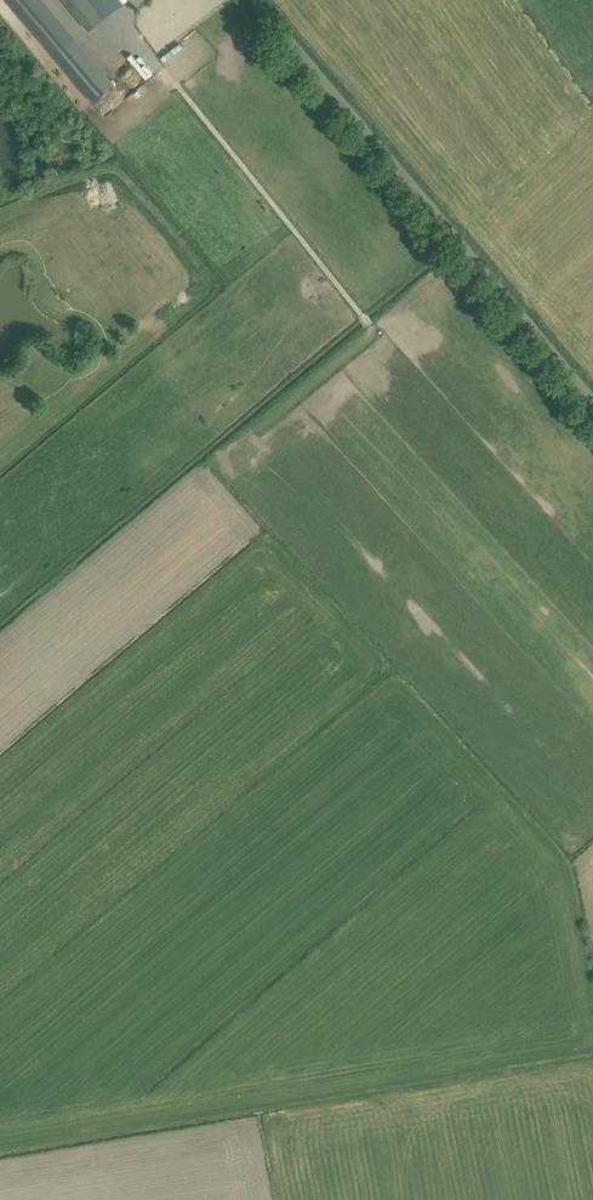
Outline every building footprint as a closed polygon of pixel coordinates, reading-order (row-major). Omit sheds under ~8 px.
[(55,57),(71,44),(34,0),(7,0),(55,57)] [(104,18),(126,0),(89,0),(104,18)]
